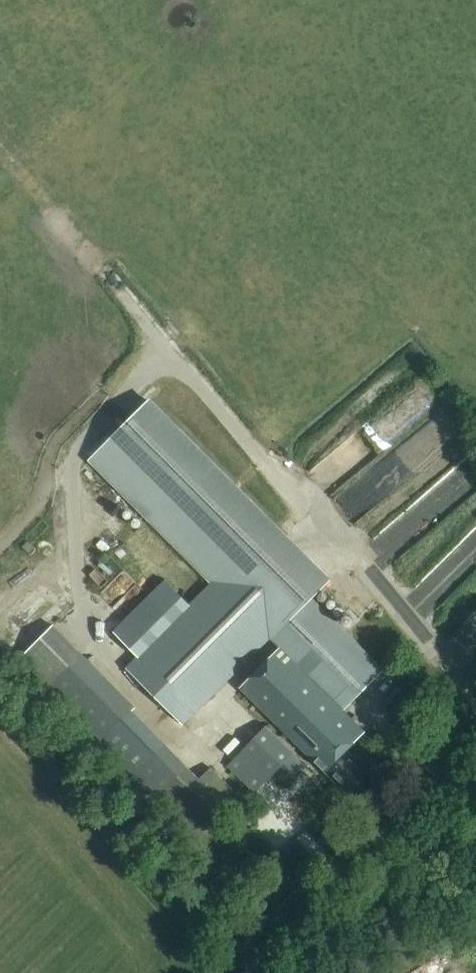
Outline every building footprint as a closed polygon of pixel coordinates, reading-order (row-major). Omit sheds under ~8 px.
[(331,579),(150,398),(87,461),(210,584),(138,656),(194,713),(269,639),(279,648),(343,711),(383,671),(311,599),(331,579)] [(197,782),(75,658),(48,631),(20,659),(113,752),(106,758),(136,788),(134,789),(149,804),(157,796),(198,837),(239,796),(211,768),(197,782)] [(343,711),(279,648),(239,688),(349,795),(370,774),(346,751),(365,732),(343,711)] [(244,751),(269,776),(291,754),(265,729),(244,751)]
